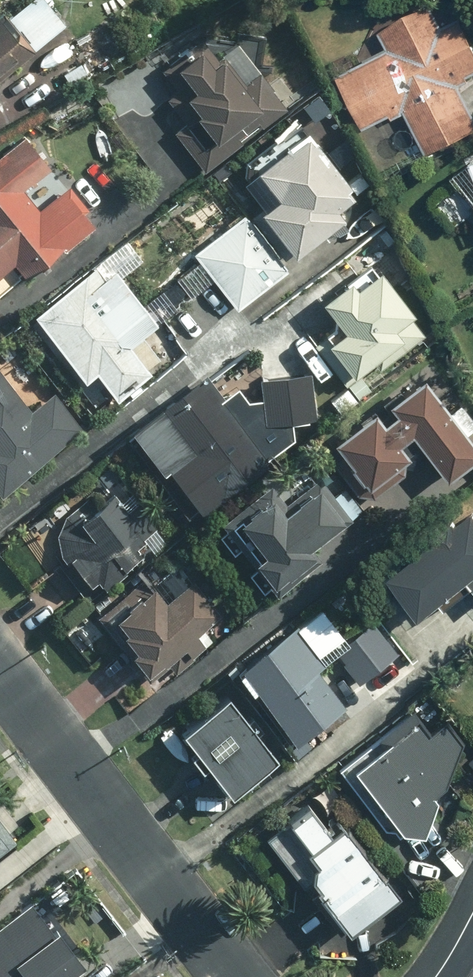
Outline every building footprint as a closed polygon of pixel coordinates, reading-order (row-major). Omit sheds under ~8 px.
[(44,0),(22,0),(0,18),(0,82),(67,29),(44,0)] [(383,51),(331,77),(360,133),(402,111),(424,153),(472,128),(472,115),(457,85),(472,77),(472,51),(455,15),(438,24),(428,4),(373,32),(383,51)] [(134,60),(112,22),(70,47),(92,84),(134,60)] [(209,40),(161,74),(175,95),(160,106),(179,133),(182,130),(210,169),(292,110),(253,58),(233,73),(209,40)] [(333,173),(298,132),(245,178),(268,204),(252,218),(247,212),(191,260),(237,314),(287,270),(283,265),(335,220),(329,214),(369,179),(350,157),(333,173)] [(24,135),(0,155),(0,273),(10,265),(23,280),(92,223),(85,215),(88,213),(66,185),(38,209),(23,191),(51,168),(24,135)] [(464,167),(472,185),(472,163),(464,167)] [(104,277),(94,264),(27,316),(98,405),(105,399),(112,407),(150,376),(147,372),(160,361),(141,335),(156,323),(114,270),(104,277)] [(412,316),(365,264),(318,306),(313,300),(276,333),(309,370),(318,361),(343,389),(397,341),(391,334),(412,316)] [(260,403),(251,399),(245,403),(236,391),(224,400),(203,374),(124,436),(191,521),(291,443),(290,426),(313,427),(311,372),(259,374),(260,403)] [(81,430),(52,392),(28,410),(0,373),(0,492),(81,430)] [(421,381),(326,445),(358,492),(404,460),(394,445),(406,437),(439,484),(472,461),(472,452),(461,434),(472,427),(456,405),(443,414),(421,381)] [(343,529),(362,512),(341,489),(325,505),(307,486),(287,505),(268,485),(214,536),(271,597),(310,560),(303,553),(336,521),(343,529)] [(58,563),(88,597),(140,556),(134,548),(158,530),(138,503),(122,515),(108,496),(98,504),(90,494),(57,519),(56,520),(55,521),(55,522),(54,523),(53,525),(53,526),(52,527),(52,528),(51,530),(51,531),(50,532),(50,534),(50,535),(50,536),(50,538),(49,539),(49,540),(49,542),(50,543),(50,544),(50,546),(50,547),(50,549),(51,550),(51,551),(52,552),(52,554),(53,555),(54,556),(54,557),(55,558),(56,560),(57,561),(57,562),(58,563)] [(416,622),(464,582),(472,593),(472,515),(470,511),(375,588),(392,610),(400,603),(416,622)] [(131,588),(93,618),(144,681),(180,652),(187,661),(210,642),(201,631),(219,617),(180,568),(141,600),(131,588)] [(337,698),(394,658),(369,622),(354,633),(331,600),(223,676),(275,751),(341,705),(337,698)] [(229,697),(183,733),(197,752),(191,756),(202,770),(207,767),(230,796),(278,759),(229,697)] [(423,736),(411,725),(347,772),(394,836),(415,839),(436,792),(459,742),(440,721),(423,736)] [(301,806),(260,841),(343,938),(391,897),(332,828),(325,834),(301,806)] [(0,931),(0,976),(64,976),(81,964),(56,931),(48,937),(38,924),(51,914),(40,901),(0,931)]
